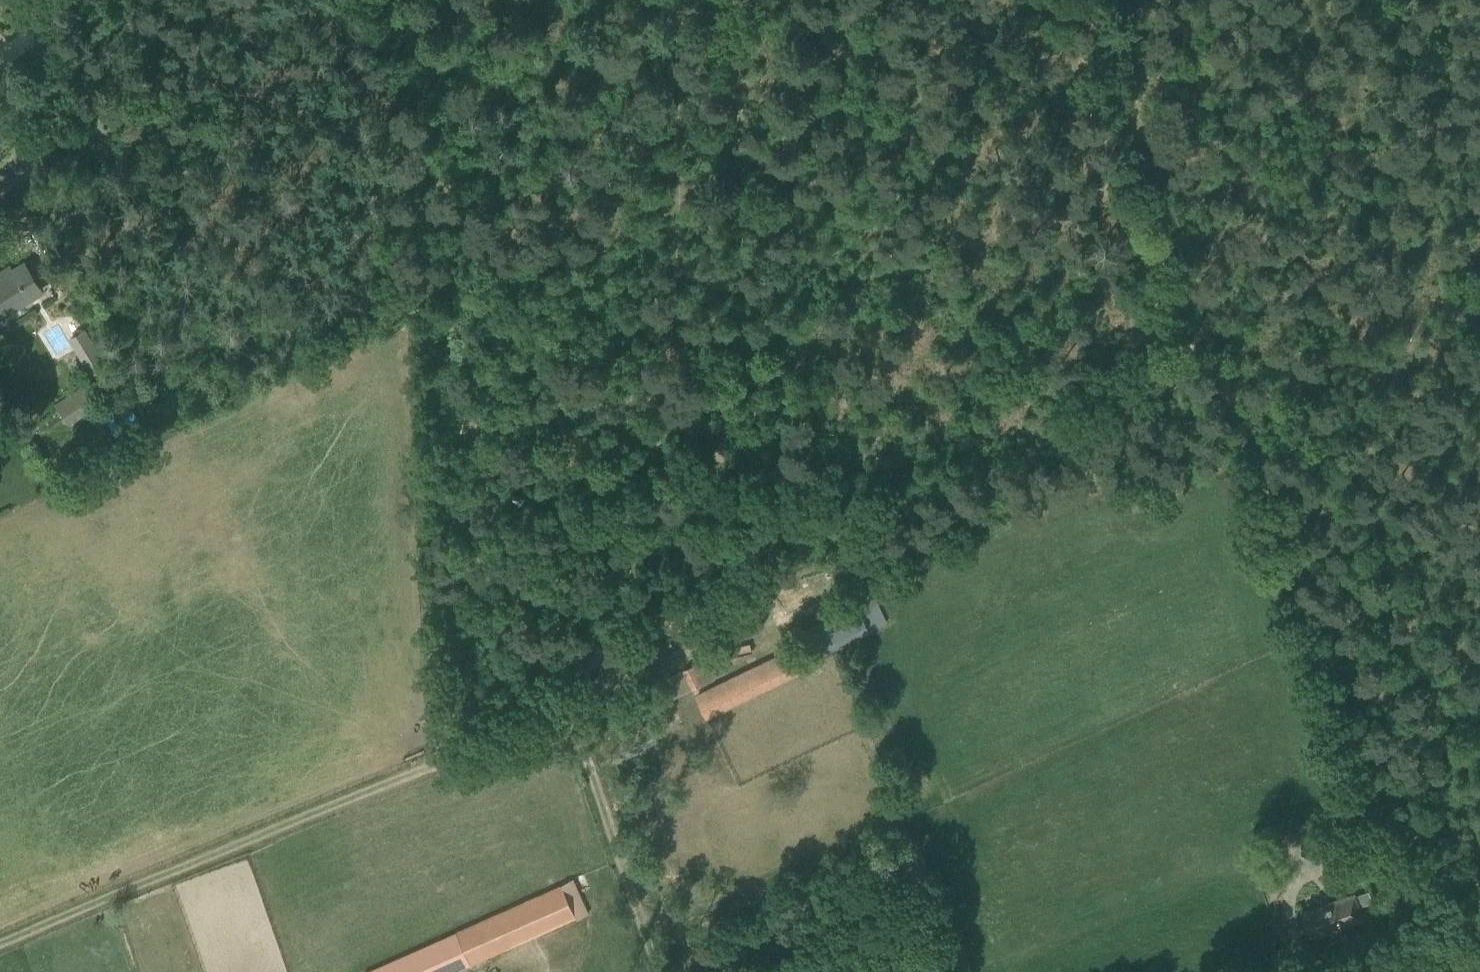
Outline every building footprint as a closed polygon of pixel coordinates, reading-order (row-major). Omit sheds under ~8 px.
[(97,129),(111,132),(114,118),(101,115),(97,129)] [(45,291),(39,280),(29,263),(2,279),(0,276),(0,319),(45,291)] [(69,424),(103,401),(88,380),(77,387),(80,391),(57,407),(69,424)] [(855,603),(799,630),(813,658),(886,622),(873,596),(856,605),(855,603)] [(789,651),(697,695),(706,714),(798,670),(789,651)] [(696,664),(684,670),(693,690),(706,684),(696,664)] [(364,971),(454,971),(589,912),(573,878),(364,971)] [(1361,917),(1359,911),(1355,898),(1354,895),(1303,912),(1311,934),(1361,917)]
